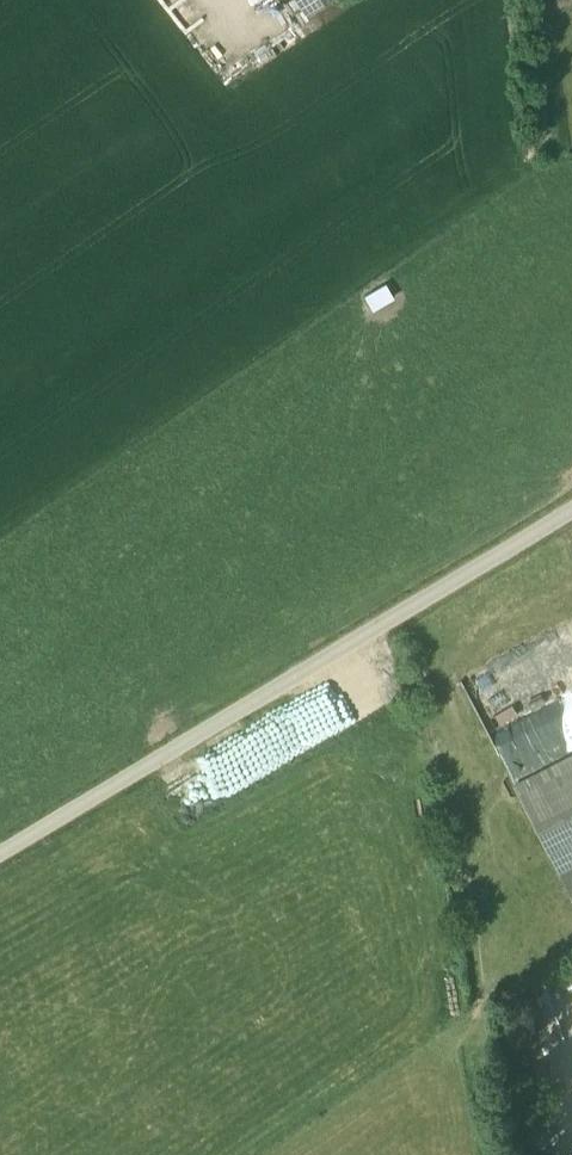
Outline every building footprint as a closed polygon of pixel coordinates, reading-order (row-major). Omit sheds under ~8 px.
[(311,12),(329,0),(302,0),(311,12)] [(513,784),(557,869),(571,861),(571,754),(513,784)] [(557,869),(571,898),(571,861),(557,869)]
